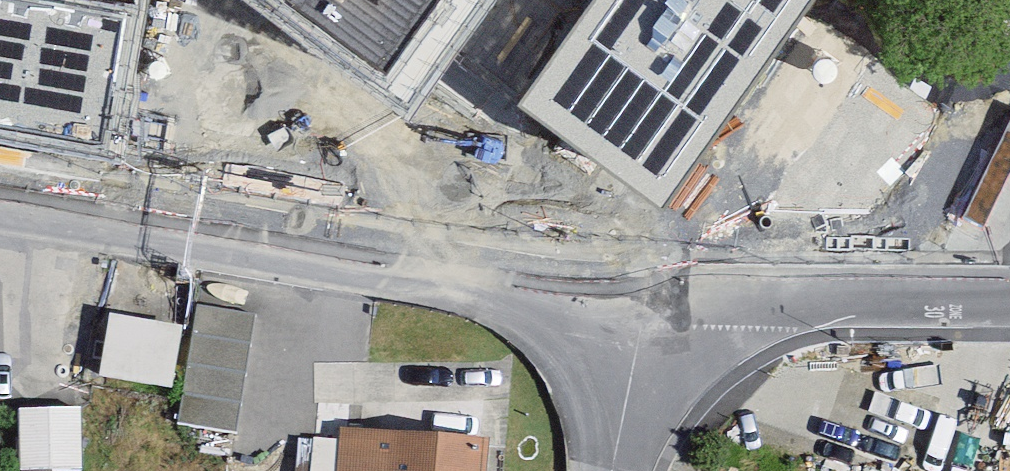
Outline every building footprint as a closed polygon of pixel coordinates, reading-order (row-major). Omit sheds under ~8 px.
[(124,160),(147,0),(0,0),(0,139),(124,160)] [(404,104),(479,0),(260,0),(404,104)] [(509,104),(662,208),(807,0),(583,0),(509,104)] [(187,389),(194,324),(113,314),(105,379),(187,389)] [(23,408),(24,469),(87,468),(87,407),(23,408)] [(337,428),(334,470),(483,470),(485,437),(352,429),(337,428)]
